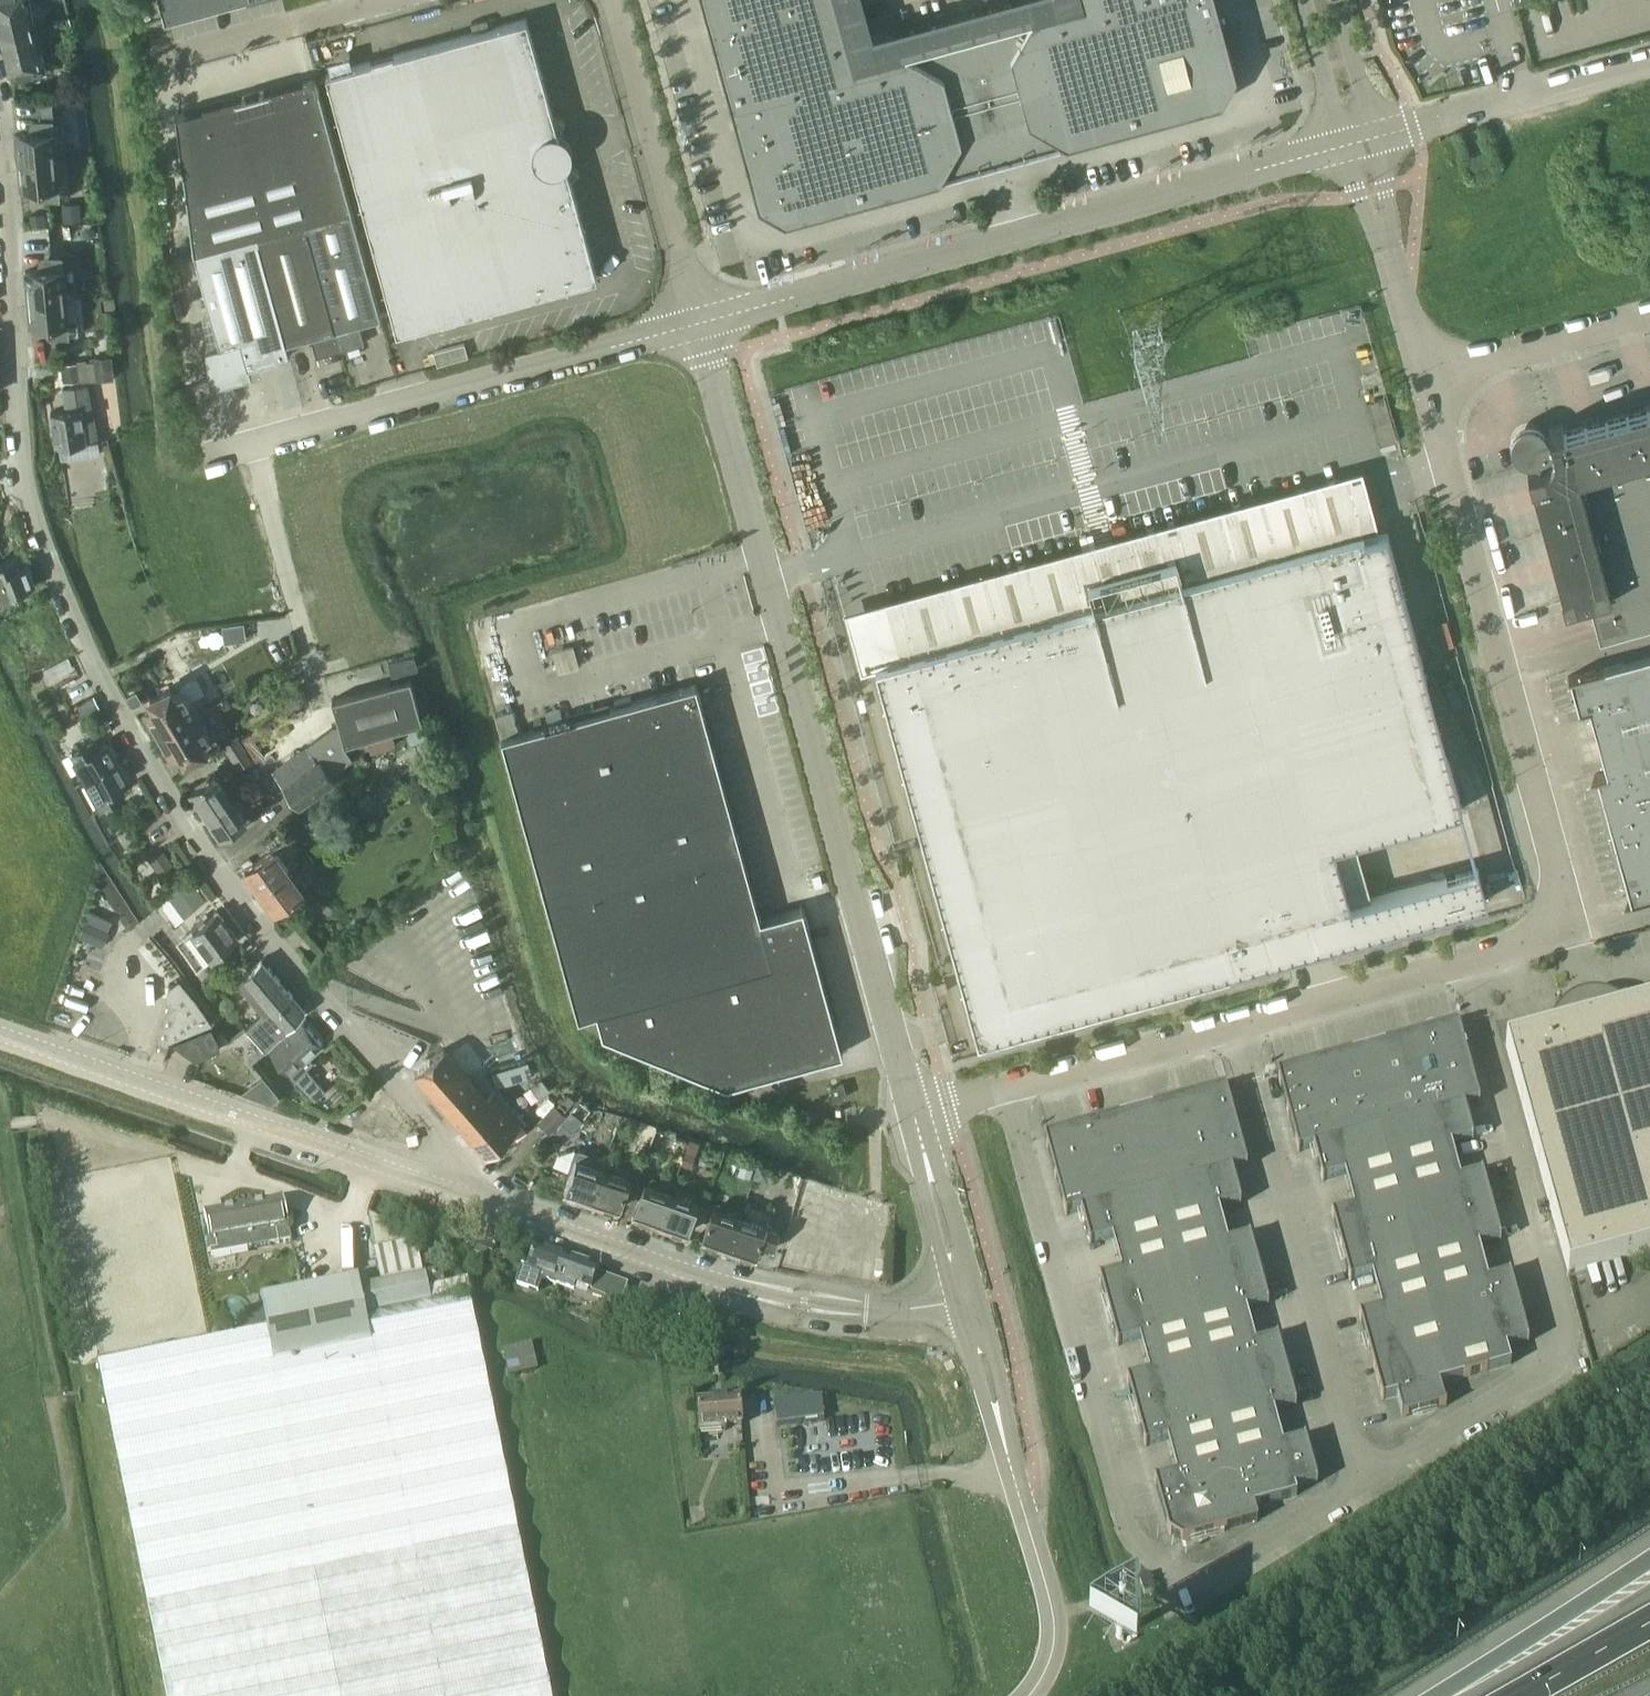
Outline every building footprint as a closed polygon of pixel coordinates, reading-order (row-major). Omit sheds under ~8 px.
[(31,2),(31,0),(0,0),(0,10),(31,2)] [(164,18),(231,0),(159,0),(164,18)] [(961,139),(943,73),(926,63),(905,51),(854,65),(836,0),(703,0),(758,204),(785,219),(939,177),(950,158),(961,139)] [(1216,0),(1082,0),(1083,2),(1032,16),(1014,47),(1010,54),(1028,120),(1039,126),(1066,142),(1221,99),(1236,73),(1216,0)] [(0,32),(36,23),(31,2),(0,10),(0,31),(0,32)] [(396,330),(455,314),(597,275),(570,178),(579,169),(562,155),(557,139),(565,118),(553,115),(526,17),(326,72),(396,330)] [(0,32),(5,54),(41,45),(36,23),(0,32)] [(961,139),(950,158),(971,167),(1003,163),(1029,145),(1039,126),(1028,120),(1010,54),(1014,47),(1003,39),(971,35),(942,46),(926,63),(943,73),(961,139)] [(10,76),(42,69),(46,68),(41,45),(5,54),(10,76)] [(193,249),(256,232),(304,219),(351,206),(315,75),(176,114),(193,249)] [(52,99),(40,100),(42,113),(53,112),(52,99)] [(42,116),(43,129),(54,128),(54,130),(64,129),(63,115),(42,116)] [(56,156),(54,130),(54,128),(43,129),(15,132),(18,159),(56,156)] [(1473,167),(1486,163),(1482,150),(1469,154),(1473,167)] [(56,156),(18,159),(20,187),(48,184),(59,183),(59,182),(56,156)] [(48,184),(49,197),(70,196),(68,181),(59,182),(59,183),(48,184)] [(79,202),(62,203),(64,220),(80,219),(79,202)] [(304,219),(340,348),(364,342),(358,320),(380,314),(351,206),(304,219)] [(43,214),(30,215),(30,225),(44,224),(43,214)] [(316,355),(340,348),(304,219),(256,232),(285,340),(286,340),(310,333),(316,355)] [(290,353),(286,340),(285,340),(256,232),(193,249),(218,343),(205,346),(210,381),(210,383),(251,372),(249,364),(290,353)] [(51,254),(52,267),(63,266),(64,267),(73,266),(72,252),(51,254)] [(66,293),(64,267),(63,266),(52,267),(25,269),(27,296),(66,293)] [(66,293),(27,296),(29,324),(57,322),(68,321),(68,319),(66,293)] [(78,318),(68,319),(68,321),(57,322),(58,335),(79,333),(78,318)] [(109,357),(92,358),(93,379),(111,378),(109,357)] [(55,445),(97,438),(87,384),(61,387),(65,409),(50,412),(55,445)] [(1649,621),(1649,401),(1562,425),(1562,423),(1548,427),(1550,435),(1547,436),(1545,431),(1542,427),(1538,424),(1533,422),(1529,422),(1524,423),(1519,425),(1515,428),(1512,432),(1510,436),(1509,441),(1510,446),(1512,451),(1515,455),(1519,458),(1524,460),(1529,460),(1534,460),(1534,462),(1527,465),(1530,479),(1531,478),(1561,586),(1560,586),(1563,600),(1574,597),(1587,594),(1599,635),(1649,621)] [(875,666),(977,1038),(1454,908),(1454,907),(1486,899),(1478,867),(1446,875),(1445,875),(1350,901),(1334,843),(1462,807),(1449,759),(1409,684),(1426,675),(1386,530),(1365,536),(1364,533),(1379,529),(1362,467),(1102,538),(844,609),(860,670),(875,666)] [(15,555),(0,561),(0,588),(2,594),(35,582),(27,560),(18,563),(15,555)] [(188,640),(174,647),(181,659),(195,651),(188,640)] [(1567,674),(1568,676),(1569,675),(1577,706),(1576,707),(1577,708),(1588,705),(1606,770),(1594,773),(1595,775),(1596,775),(1629,897),(1628,897),(1629,899),(1649,893),(1649,652),(1567,674)] [(298,805),(334,779),(329,773),(350,757),(340,743),(422,720),(410,675),(331,698),(338,725),(330,728),(273,769),(298,805)] [(597,1011),(815,951),(802,906),(760,918),(695,683),(587,712),(502,736),(578,1016),(597,1011)] [(301,684),(276,696),(284,711),(309,699),(301,684)] [(159,735),(197,713),(183,688),(174,694),(169,686),(149,697),(154,705),(144,711),(159,735)] [(90,698),(78,705),(84,717),(96,709),(90,698)] [(197,713),(159,735),(171,756),(180,751),(185,759),(205,747),(200,739),(209,734),(197,713)] [(236,737),(225,745),(241,768),(252,760),(236,737)] [(80,780),(118,759),(107,740),(96,746),(91,738),(72,748),(87,776),(80,780)] [(118,759),(80,780),(87,792),(94,788),(102,802),(121,791),(117,783),(128,777),(118,759)] [(206,810),(229,795),(214,772),(190,788),(206,810)] [(229,795),(206,810),(221,834),(245,818),(229,795)] [(276,844),(269,835),(263,839),(270,848),(276,844)] [(278,855),(282,851),(276,844),(272,847),(244,868),(259,889),(287,868),(278,855)] [(287,868),(259,889),(274,909),(302,888),(287,868)] [(213,954),(238,935),(217,908),(192,927),(213,954)] [(84,919),(78,933),(101,943),(107,930),(84,919)] [(602,1032),(726,1083),(842,1052),(815,951),(597,1011),(602,1032)] [(261,958),(235,980),(263,1012),(271,1004),(274,1007),(291,991),(261,958)] [(167,1004),(151,1053),(163,1057),(168,1041),(210,1022),(178,980),(168,988),(165,1000),(167,1004)] [(263,1012),(247,1026),(266,1049),(269,1046),(290,1028),(286,1023),(305,1007),(291,991),(274,1007),(271,1004),(263,1012)] [(1619,1015),(1616,1013),(1611,1010),(1606,1007),(1599,1006),(1593,1005),(1587,1006),(1581,1007),(1575,1010),(1570,1014),(1566,1018),(1562,1023),(1559,1029),(1559,1031),(1505,1046),(1568,1274),(1649,1251),(1649,1007),(1619,1015)] [(290,1028),(269,1046),(295,1076),(297,1075),(314,1095),(324,1087),(307,1066),(314,1060),(309,1054),(322,1042),(301,1019),(290,1028)] [(1299,1152),(1313,1148),(1464,1107),(1478,1103),(1478,1104),(1479,1103),(1458,1024),(1277,1074),(1298,1153),(1299,1153),(1299,1152)] [(470,1077),(455,1059),(444,1047),(414,1074),(485,1155),(526,1120),(480,1068),(470,1077)] [(834,1098),(847,1095),(843,1082),(830,1086),(834,1098)] [(1065,1215),(1247,1166),(1225,1088),(1044,1137),(1065,1215)] [(561,1121),(566,1114),(554,1103),(549,1109),(560,1120),(561,1121)] [(845,1107),(834,1108),(836,1116),(846,1115),(845,1107)] [(1349,1192),(1402,1177),(1455,1163),(1450,1145),(1471,1140),(1472,1141),(1473,1140),(1464,1107),(1313,1148),(1322,1182),(1323,1181),(1323,1180),(1344,1174),(1349,1192)] [(561,1121),(560,1120),(549,1109),(538,1121),(550,1133),(561,1121)] [(590,1200),(602,1167),(602,1166),(605,1157),(579,1148),(579,1150),(574,1148),(558,1154),(553,1165),(571,1171),(564,1191),(568,1193),(573,1196),(579,1196),(590,1200)] [(602,1167),(590,1200),(603,1204),(608,1208),(613,1208),(617,1209),(628,1175),(626,1174),(629,1166),(622,1163),(619,1172),(602,1167)] [(1416,1228),(1491,1207),(1482,1173),(1481,1173),(1481,1174),(1460,1180),(1455,1163),(1402,1177),(1416,1228)] [(1117,1255),(1170,1241),(1223,1226),(1218,1209),(1239,1203),(1240,1204),(1241,1204),(1232,1170),(1245,1166),(1246,1167),(1247,1167),(1247,1166),(1065,1215),(1066,1217),(1067,1216),(1067,1215),(1081,1212),(1090,1245),(1091,1245),(1091,1244),(1112,1238),(1117,1255)] [(1340,1248),(1416,1228),(1402,1177),(1349,1192),(1354,1209),(1332,1214),(1331,1214),(1340,1248)] [(659,1224),(671,1190),(645,1181),(633,1214),(637,1216),(642,1219),(648,1219),(659,1224)] [(671,1190),(659,1224),(672,1228),(676,1232),(682,1231),(686,1233),(698,1200),(671,1190)] [(244,1207),(252,1249),(292,1242),(284,1200),(244,1207)] [(729,1248),(740,1214),(713,1205),(702,1239),(706,1240),(711,1244),(717,1244),(729,1248)] [(212,1256),(252,1249),(244,1207),(204,1214),(212,1256)] [(1429,1278),(1482,1264),(1478,1246),(1499,1241),(1499,1242),(1501,1241),(1491,1207),(1416,1228),(1429,1278)] [(773,1247),(780,1227),(740,1214),(729,1248),(741,1252),(745,1255),(751,1255),(755,1256),(760,1243),(773,1247)] [(1184,1291),(1259,1270),(1250,1236),(1248,1236),(1249,1237),(1227,1243),(1223,1226),(1170,1241),(1184,1291)] [(1377,1293),(1429,1278),(1416,1228),(1340,1248),(1350,1282),(1351,1282),(1351,1281),(1372,1275),(1377,1293)] [(1108,1312),(1184,1291),(1170,1241),(1117,1255),(1121,1272),(1100,1278),(1100,1277),(1099,1277),(1108,1312)] [(559,1286),(568,1260),(535,1248),(528,1270),(522,1268),(517,1285),(538,1292),(542,1280),(559,1286)] [(568,1260),(559,1286),(574,1291),(576,1287),(588,1291),(588,1292),(608,1299),(604,1312),(617,1316),(627,1286),(598,1276),(600,1271),(568,1260)] [(1443,1329),(1519,1308),(1509,1273),(1508,1274),(1508,1275),(1487,1281),(1482,1264),(1429,1278),(1443,1329)] [(431,1286),(444,1283),(441,1270),(428,1273),(431,1286)] [(1197,1342),(1250,1327),(1246,1310),(1267,1304),(1267,1305),(1268,1305),(1259,1270),(1184,1291),(1197,1342)] [(98,1362),(122,1478),(166,1695),(552,1695),(507,1478),(469,1293),(455,1296),(431,1301),(426,1273),(360,1287),(358,1277),(301,1288),(261,1296),(267,1328),(204,1340),(98,1362)] [(1368,1349),(1443,1329),(1429,1278),(1377,1293),(1381,1310),(1360,1315),(1359,1315),(1368,1349)] [(1144,1356),(1197,1342),(1184,1291),(1108,1312),(1117,1346),(1119,1346),(1119,1345),(1140,1339),(1144,1356)] [(1457,1380),(1511,1365),(1506,1347),(1527,1342),(1527,1343),(1528,1342),(1519,1308),(1443,1329),(1457,1380)] [(1211,1392),(1287,1371),(1277,1337),(1276,1337),(1276,1338),(1255,1344),(1250,1327),(1197,1342),(1211,1392)] [(1443,1329),(1368,1349),(1382,1400),(1383,1400),(1383,1399),(1396,1396),(1439,1384),(1457,1380),(1443,1329)] [(1136,1413),(1211,1392),(1197,1342),(1144,1356),(1149,1373),(1128,1379),(1128,1378),(1126,1378),(1136,1413)] [(1225,1443),(1278,1428),(1273,1411),(1294,1405),(1295,1406),(1296,1406),(1287,1371),(1211,1392),(1225,1443)] [(1439,1384),(1396,1396),(1402,1416),(1401,1417),(1401,1418),(1446,1406),(1446,1404),(1445,1405),(1439,1384)] [(1172,1457),(1225,1443),(1211,1392),(1136,1413),(1145,1447),(1146,1447),(1146,1446),(1167,1440),(1172,1457)] [(699,1433),(726,1431),(726,1426),(742,1425),(740,1398),(697,1402),(699,1433)] [(777,1427),(824,1421),(822,1398),(774,1401),(777,1427)] [(1225,1443),(1247,1524),(1258,1521),(1254,1507),(1297,1495),(1295,1488),(1316,1482),(1316,1483),(1317,1483),(1305,1438),(1304,1438),(1304,1439),(1283,1445),(1278,1428),(1225,1443)] [(742,1438),(730,1439),(730,1450),(743,1449),(742,1438)] [(1182,1541),(1247,1524),(1225,1443),(1172,1457),(1177,1474),(1155,1480),(1155,1479),(1154,1479),(1169,1534),(1182,1541)] [(1144,1594),(1155,1591),(1149,1574),(1139,1577),(1144,1594)]
